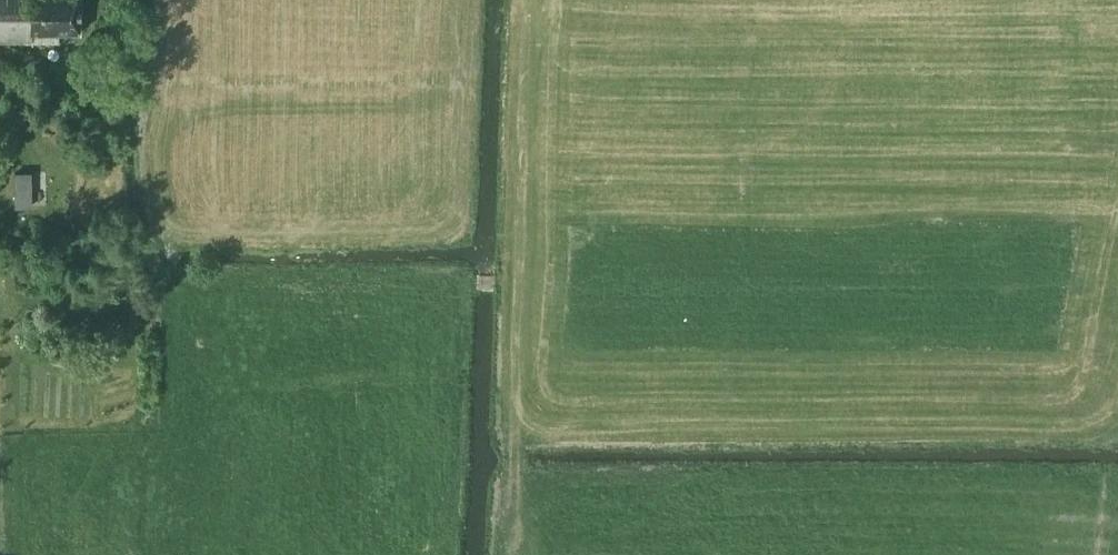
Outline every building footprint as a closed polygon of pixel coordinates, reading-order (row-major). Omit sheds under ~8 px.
[(31,42),(31,31),(81,31),(81,0),(0,0),(0,42),(31,42)] [(31,184),(31,172),(15,172),(15,184),(31,184)] [(150,300),(136,301),(137,314),(151,313),(150,300)]
